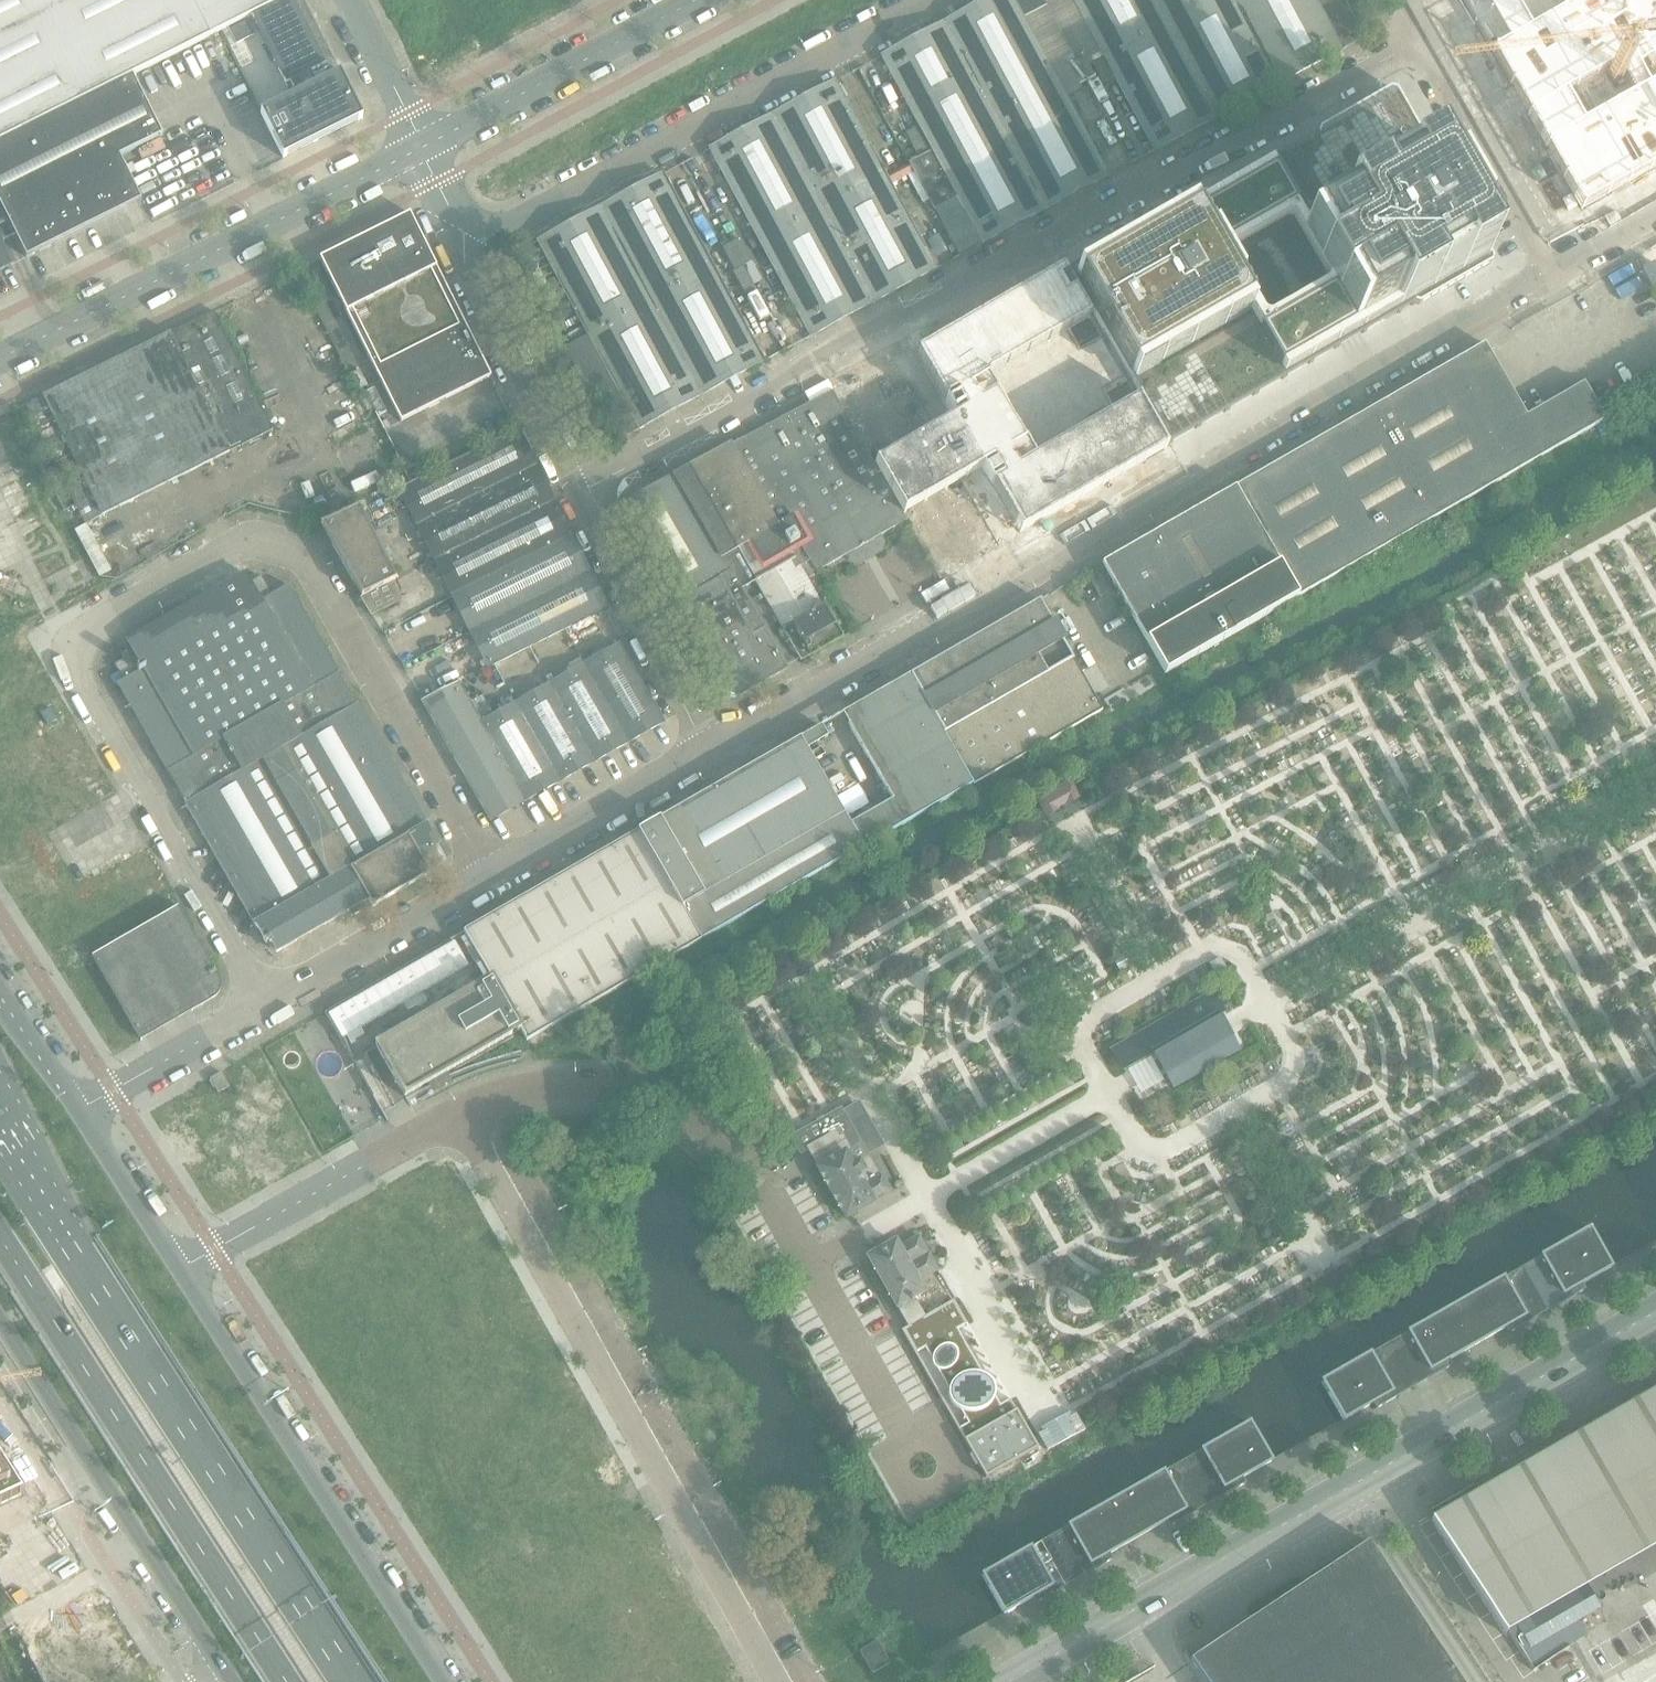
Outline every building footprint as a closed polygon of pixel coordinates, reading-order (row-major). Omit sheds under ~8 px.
[(281,1),(280,0),(0,0),(0,141),(132,75),(221,31),(281,1)] [(361,119),(339,73),(302,0),(287,0),(251,18),(291,97),(260,112),(283,158),(361,119)] [(1012,0),(986,0),(944,22),(968,68),(905,102),(931,149),(994,115),(1056,82),(1012,0)] [(1102,56),(1165,23),(1207,0),(1072,0),(1102,56)] [(1279,85),(1233,0),(1207,0),(1165,23),(1102,56),(1154,151),(1216,118),(1279,85)] [(1279,85),(1346,49),(1319,0),(1233,0),(1279,85)] [(1576,215),(1655,169),(1655,0),(1453,0),(1576,215)] [(968,68),(944,22),(881,56),(905,102),(968,68)] [(1087,82),(1095,77),(1083,55),(1074,59),(1067,64),(1079,86),(1087,82)] [(120,157),(163,136),(132,75),(0,141),(0,241),(1,242),(8,239),(15,235),(26,257),(36,253),(49,246),(133,205),(142,200),(120,157)] [(822,208),(884,175),(834,82),(772,115),(822,208)] [(1056,82),(994,115),(1044,210),(1107,176),(1056,82)] [(1189,207),(1074,271),(1130,372),(1169,441),(1285,376),(1338,346),(1357,335),(1414,304),(1418,305),(1491,263),(1492,259),(1431,154),(1396,91),(1389,89),(1319,130),(1317,135),(1262,166),(1189,207)] [(822,208),(772,115),(709,149),(759,242),(822,208)] [(1044,210),(994,115),(931,149),(932,150),(956,195),(982,243),(1044,210)] [(917,126),(904,132),(916,157),(929,151),(917,126)] [(932,150),(908,163),(933,208),(956,195),(932,150)] [(650,302),(713,268),(662,174),(600,208),(650,302)] [(873,303),(936,269),(884,175),(822,208),(873,303)] [(956,195),(933,208),(959,256),(970,250),(982,243),(956,195)] [(650,302),(600,208),(537,242),(587,335),(650,302)] [(873,303),(822,208),(759,242),(810,336),(873,303)] [(491,376),(437,268),(409,213),(319,258),(320,261),(346,313),(380,380),(401,421),(491,376)] [(728,262),(733,271),(742,266),(750,262),(737,239),(730,243),(721,248),(722,250),(728,262)] [(9,265),(9,266),(12,265),(1,242),(0,241),(0,270),(9,265)] [(728,262),(722,250),(707,257),(713,268),(719,279),(733,271),(728,262)] [(701,395),(764,362),(713,268),(650,302),(701,395)] [(941,580),(1167,451),(1062,268),(836,397),(941,580)] [(701,395),(650,302),(587,335),(565,347),(615,441),(638,429),(701,395)] [(273,430),(213,311),(169,333),(39,398),(26,405),(85,524),(99,517),(229,452),(273,430)] [(1298,597),(1605,420),(1583,383),(1526,416),(1484,344),(1234,488),(1280,567),(1298,597)] [(367,387),(358,370),(348,375),(356,392),(363,388),(367,387)] [(875,538),(906,521),(902,514),(863,446),(858,437),(842,410),(831,391),(730,445),(778,527),(795,558),(807,578),(851,552),(854,557),(858,558),(861,556),(867,553),(873,549),(877,547),(878,543),(875,538)] [(434,561),(553,502),(536,466),(518,431),(410,484),(398,490),(416,526),(434,561)] [(778,527),(730,445),(673,476),(722,560),(730,572),(739,589),(755,581),(766,574),(795,558),(778,527)] [(785,670),(739,589),(730,572),(722,560),(673,476),(631,499),(625,517),(670,606),(711,687),(712,689),(713,688),(714,692),(733,698),(737,696),(737,697),(740,696),(785,670)] [(1280,567),(1234,488),(1101,564),(1147,643),(1165,674),(1298,597),(1280,567)] [(452,597),(571,538),(553,502),(434,561),(452,597)] [(400,600),(391,582),(395,580),(359,507),(320,525),(340,561),(361,597),(371,614),(400,600)] [(571,538),(452,597),(469,632),(487,668),(493,665),(528,647),(564,630),(602,611),(607,608),(589,573),(571,538)] [(823,607),(807,578),(795,558),(766,574),(755,581),(783,630),(801,661),(809,656),(841,638),(835,628),(833,624),(838,621),(833,612),(828,615),(823,607)] [(438,846),(425,825),(357,705),(356,706),(353,701),(351,702),(343,688),(342,688),(334,676),(339,674),(338,673),(288,587),(289,586),(288,585),(271,595),(261,578),(252,583),(251,584),(245,575),(246,575),(246,573),(127,641),(128,643),(129,642),(133,649),(129,651),(122,655),(126,662),(116,668),(123,680),(116,684),(117,685),(167,771),(166,772),(167,772),(170,771),(185,797),(183,798),(186,803),(185,804),(187,808),(252,920),(254,923),(266,943),(268,942),(269,945),(271,943),(276,952),(347,911),(351,918),(366,909),(363,902),(367,900),(372,908),(377,905),(377,904),(424,877),(424,878),(430,875),(426,869),(440,861),(432,849),(438,846)] [(1110,592),(1101,575),(1091,581),(1100,598),(1110,592)] [(1052,625),(1038,601),(911,674),(925,698),(936,718),(946,734),(974,784),(1102,711),(1073,661),(1063,645),(1052,625)] [(630,741),(663,723),(618,645),(585,664),(584,665),(552,683),(597,760),(630,741)] [(925,698),(911,674),(851,708),(847,723),(892,800),(850,824),(863,848),(974,784),(946,734),(936,718),(925,698)] [(526,801),(481,723),(457,682),(421,700),(490,821),(526,801)] [(597,760),(552,683),(549,684),(515,703),(560,781),(597,760)] [(560,781),(515,703),(481,723),(526,801),(560,781)] [(850,824),(806,749),(827,737),(826,735),(821,726),(800,738),(657,820),(637,832),(682,910),(700,941),(863,848),(850,824)] [(1069,782),(1036,800),(1043,812),(1045,816),(1057,809),(1056,808),(1066,803),(1066,804),(1078,797),(1076,794),(1069,782)] [(526,1041),(700,941),(682,910),(637,832),(463,932),(330,1008),(323,1012),(324,1014),(352,1062),(358,1059),(364,1056),(370,1052),(376,1049),(404,1098),(434,1080),(439,1077),(520,1031),(526,1041)] [(218,977),(207,957),(178,907),(93,955),(138,1038),(140,1041),(143,1039),(141,1036),(189,1008),(191,1011),(211,999),(212,1000),(216,997),(219,992),(220,987),(220,982),(218,977)] [(1212,991),(1110,1047),(1123,1071),(1155,1053),(1160,1064),(1174,1089),(1245,1050),(1230,1024),(1212,991)] [(1152,1058),(1127,1071),(1132,1079),(1140,1095),(1164,1082),(1156,1066),(1152,1058)] [(221,1073),(210,1079),(218,1093),(229,1087),(221,1073)] [(867,1157),(885,1147),(860,1103),(842,1113),(840,1110),(791,1137),(800,1153),(808,1149),(818,1168),(846,1217),(851,1214),(852,1216),(853,1215),(854,1215),(853,1213),(872,1202),(871,1200),(888,1190),(880,1177),(879,1178),(867,1157)] [(1582,1284),(1611,1268),(1588,1229),(1522,1267),(1547,1311),(1585,1290),(1582,1284)] [(923,1292),(917,1281),(937,1270),(918,1237),(898,1248),(895,1242),(875,1253),(875,1252),(874,1252),(873,1253),(874,1254),(868,1257),(896,1307),(897,1306),(908,1326),(923,1317),(912,1298),(923,1292)] [(1547,1311),(1522,1267),(1502,1278),(1527,1322),(1547,1311)] [(1449,1360),(1505,1328),(1508,1333),(1527,1322),(1502,1278),(1389,1342),(1415,1387),(1452,1366),(1449,1360)] [(908,1326),(900,1330),(914,1354),(936,1342),(935,1340),(944,1335),(945,1337),(966,1324),(953,1300),(923,1317),(908,1326)] [(936,1342),(914,1354),(964,1442),(1017,1413),(966,1324),(945,1337),(944,1335),(935,1340),(936,1342)] [(1415,1387),(1389,1342),(1321,1381),(1336,1409),(1343,1420),(1372,1404),(1375,1409),(1415,1387)] [(933,1356),(932,1361),(934,1366),(937,1370),(942,1371),(947,1371),(951,1369),(954,1365),(956,1361),(957,1356),(955,1351),(952,1347),(948,1346),(943,1346),(938,1348),(935,1352),(933,1356)] [(1431,1520),(1504,1634),(1508,1632),(1502,1622),(1513,1615),(1515,1614),(1516,1616),(1520,1623),(1586,1585),(1586,1587),(1655,1547),(1655,1390),(1431,1520)] [(1017,1413),(964,1442),(987,1480),(1040,1451),(1017,1413)] [(1074,1413),(1037,1433),(1046,1449),(1083,1428),(1080,1425),(1074,1413)] [(1242,1478),(1271,1461),(1267,1454),(1249,1423),(1182,1461),(1207,1505),(1245,1483),(1242,1478)] [(0,1505),(18,1497),(22,1495),(0,1461),(0,1505)] [(1207,1505),(1182,1461),(1115,1500),(1137,1538),(1166,1522),(1169,1527),(1207,1505)] [(1109,1554),(1137,1538),(1115,1500),(1049,1537),(1074,1581),(1112,1559),(1109,1554)] [(1074,1581),(1049,1537),(981,1575),(989,1589),(1002,1612),(1032,1597),(1036,1603),(1074,1581)] [(1369,1546),(1367,1543),(1190,1660),(1204,1681),(1459,1681),(1369,1546)] [(1513,1615),(1502,1622),(1508,1632),(1533,1670),(1569,1646),(1569,1645),(1585,1636),(1576,1621),(1599,1608),(1586,1587),(1586,1585),(1520,1623),(1516,1616),(1515,1614),(1513,1615)] [(890,1664),(885,1656),(877,1641),(859,1651),(872,1674),(890,1664)]
